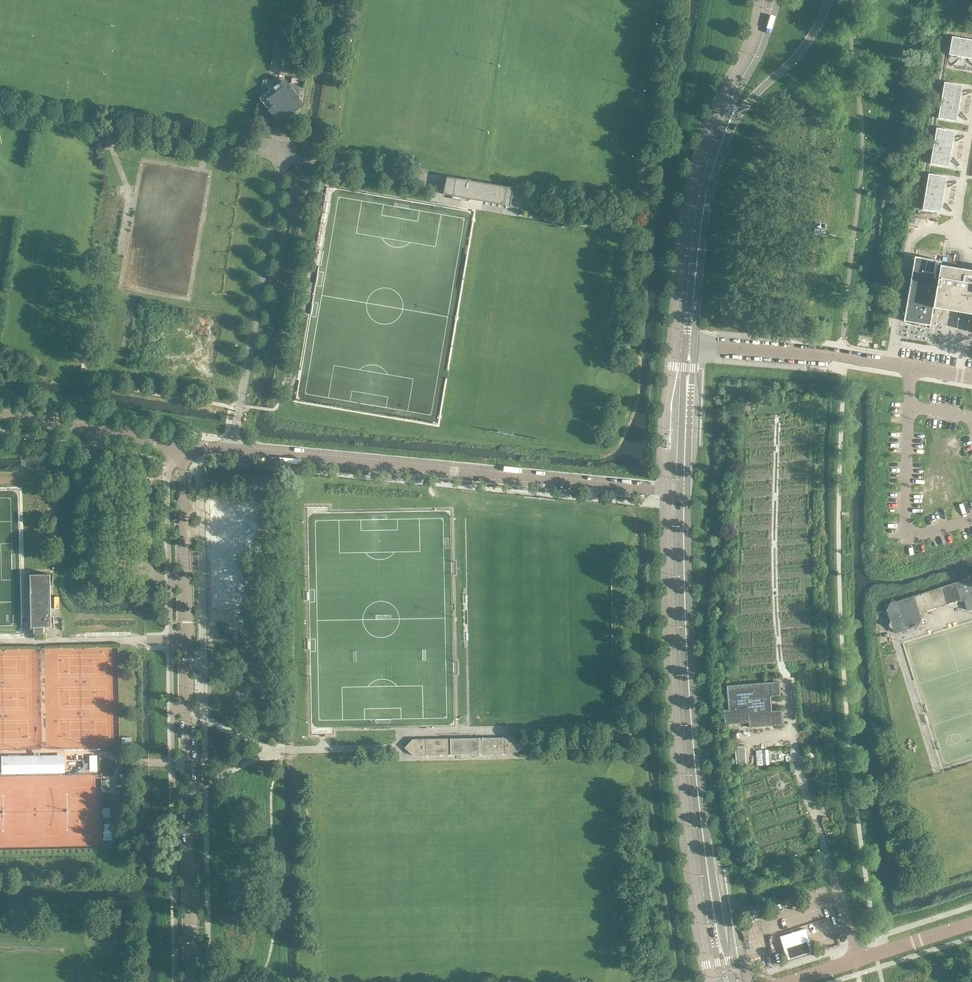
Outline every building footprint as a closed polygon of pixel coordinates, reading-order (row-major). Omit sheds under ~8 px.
[(279,65),(286,25),(278,24),(271,64),(279,65)] [(952,36),(949,54),(967,57),(969,39),(952,36)] [(305,105),(300,98),(302,85),(290,83),(290,84),(286,79),(282,82),(266,79),(264,91),(268,92),(260,98),(266,106),(264,118),(276,120),(279,124),(305,105)] [(944,82),(941,100),(959,103),(962,85),(944,82)] [(941,100),(938,118),(956,121),(959,103),(941,100)] [(936,128),(933,146),(951,149),(954,131),(936,128)] [(933,146),(930,163),(948,166),(951,149),(933,146)] [(928,173),(925,191),(943,194),(946,176),(928,173)] [(511,205),(513,189),(513,188),(446,177),(444,194),(453,196),(453,198),(460,200),(460,197),(511,205)] [(925,191),(923,209),(940,212),(943,194),(925,191)] [(824,236),(825,224),(815,222),(814,234),(824,236)] [(941,265),(941,261),(915,256),(904,321),(930,325),(933,308),(971,314),(971,270),(941,265)] [(269,520),(268,508),(261,509),(261,521),(269,520)] [(238,534),(212,534),(212,545),(238,544),(238,534)] [(242,534),(241,544),(256,545),(257,534),(242,534)] [(52,627),(51,585),(50,574),(30,574),(32,627),(34,627),(34,634),(44,634),(44,627),(52,627)] [(936,605),(947,601),(948,603),(960,599),(960,597),(965,595),(966,599),(964,600),(968,610),(971,609),(971,577),(964,580),(965,582),(956,585),(955,583),(897,601),(893,599),(890,603),(886,605),(887,610),(885,614),(889,616),(891,621),(888,626),(893,628),(894,633),(899,631),(903,633),(906,629),(911,627),(915,630),(917,625),(922,624),(921,619),(923,615),(921,614),(922,611),(936,607),(936,605)] [(767,711),(766,697),(771,697),(770,682),(726,685),(728,709),(724,710),(725,724),(749,722),(749,727),(773,725),(772,711),(767,711)] [(518,753),(526,745),(518,737),(508,737),(508,738),(505,738),(505,737),(479,738),(458,739),(458,737),(454,737),(454,739),(451,739),(451,738),(425,739),(425,740),(422,740),(422,739),(413,739),(405,748),(413,756),(423,755),(426,755),(452,755),(452,754),(473,754),(473,755),(477,755),(477,754),(480,754),(505,754),(505,753),(508,753),(508,754),(518,753)] [(769,764),(768,749),(756,750),(757,765),(769,764)] [(65,774),(64,755),(39,756),(39,752),(34,752),(34,756),(1,756),(2,775),(65,774)]
